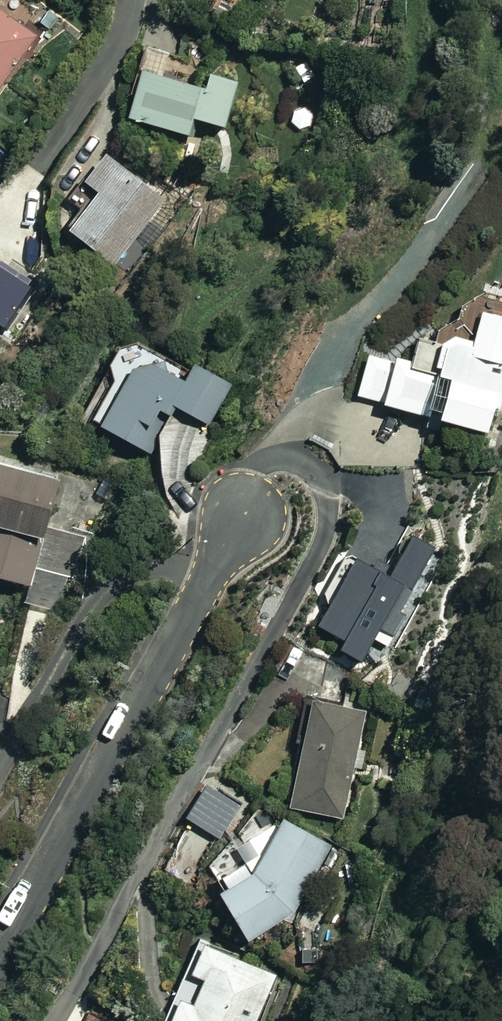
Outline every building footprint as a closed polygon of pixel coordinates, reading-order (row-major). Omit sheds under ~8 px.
[(0,12),(0,97),(40,39),(0,12)] [(211,97),(150,77),(135,125),(196,145),(202,126),(228,134),(243,87),(217,78),(211,97)] [(169,204),(113,161),(92,189),(106,200),(76,238),(118,270),(169,204)] [(0,271),(0,326),(12,334),(37,296),(0,271)] [(373,357),(363,403),(392,408),(391,413),(451,425),(450,429),(499,439),(501,427),(501,321),(488,318),(481,348),(427,337),(421,367),(373,357)] [(185,365),(135,339),(116,374),(125,378),(98,429),(149,455),(174,409),(214,430),(235,389),(201,372),(193,389),(177,381),(185,365)] [(0,477),(0,585),(24,591),(20,606),(51,613),(69,540),(46,534),(56,490),(0,477)] [(429,541),(395,527),(380,561),(346,546),(313,623),(337,633),(332,645),(360,657),(368,637),(385,644),(429,541)] [(360,707),(305,696),(284,804),(339,815),(360,707)] [(271,834),(250,821),(239,839),(258,850),(249,866),(210,884),(240,933),(285,917),(327,847),(280,819),(271,834)] [(196,937),(157,1020),(252,1020),(274,973),(196,937)]
